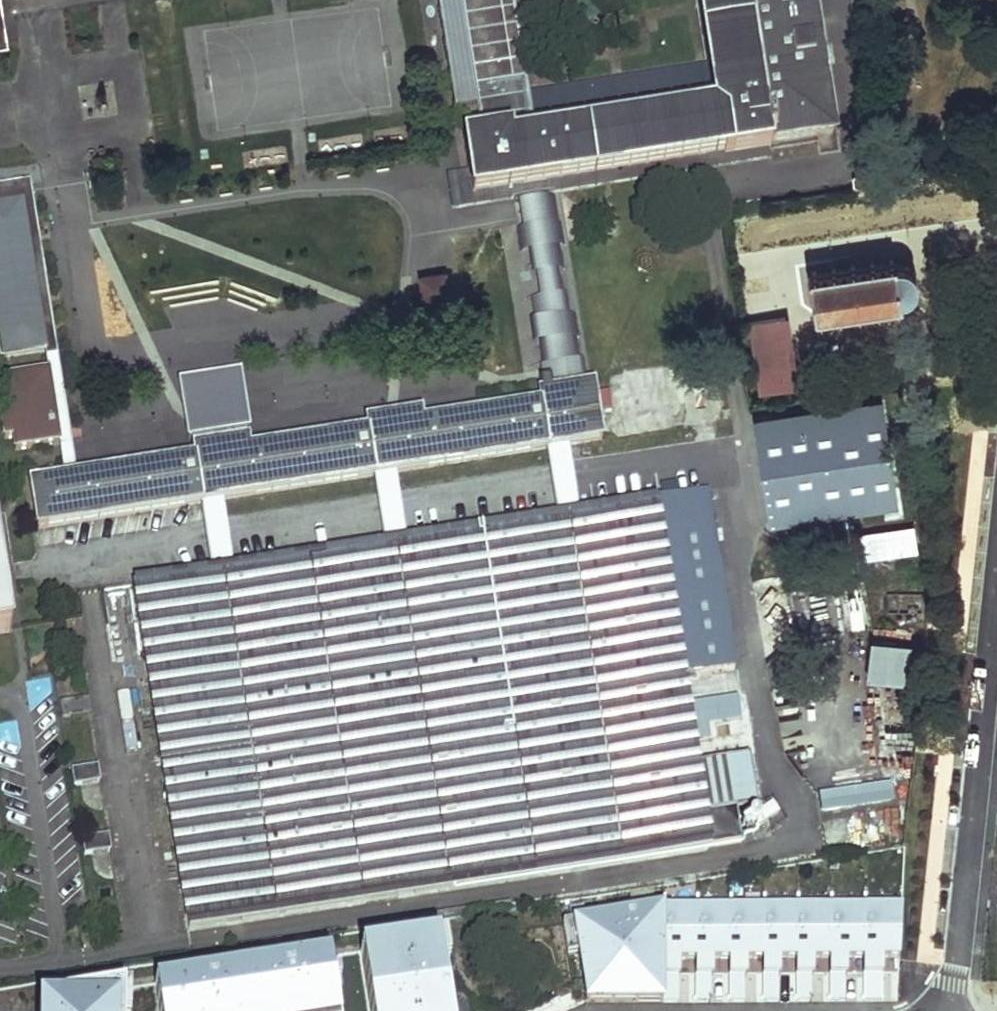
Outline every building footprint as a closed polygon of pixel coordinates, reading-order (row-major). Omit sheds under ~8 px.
[(485,135),(467,138),(475,195),(524,187),(547,184),(840,139),(818,0),(697,0),(713,96),(536,126),(515,0),(464,0),(485,135)] [(76,478),(29,182),(0,186),(0,201),(24,197),(48,350),(44,350),(48,377),(59,446),(65,479),(76,478)] [(557,391),(578,387),(547,184),(525,187),(557,391)] [(48,350),(24,197),(0,201),(0,357),(44,350),(48,350)] [(903,303),(903,299),(908,297),(912,294),(915,289),(917,283),(915,276),(912,271),(907,267),(903,265),(898,265),(898,263),(895,263),(894,260),(891,260),(891,264),(877,265),(876,263),(872,263),(872,266),(857,267),(857,266),(854,266),(854,269),(840,270),(840,268),(836,268),(836,272),(822,273),(822,271),(818,271),(818,274),(814,274),(819,314),(825,314),(825,317),(829,316),(829,314),(842,312),(843,314),(846,314),(846,311),(860,309),(860,311),(864,311),(864,308),(879,307),(879,309),(883,308),(883,306),(897,304),(898,306),(901,306),(901,303),(903,303)] [(448,264),(417,269),(423,314),(454,309),(448,264)] [(761,393),(796,388),(786,314),(750,319),(761,393)] [(59,446),(48,377),(5,383),(6,395),(0,396),(0,412),(4,442),(14,441),(15,453),(59,446)] [(568,446),(603,440),(594,385),(578,387),(557,391),(539,394),(540,403),(424,422),(422,412),(367,421),(369,430),(250,449),(248,440),(194,448),(194,459),(76,478),(65,479),(32,485),(40,532),(200,506),(222,502),(373,478),(395,474),(545,450),(568,446)] [(882,404),(757,423),(773,521),(896,502),(882,404)] [(556,512),(578,508),(568,446),(545,450),(556,512)] [(384,539),(405,535),(395,474),(373,478),(379,512),(384,539)] [(683,672),(734,663),(705,487),(654,496),(683,672)] [(210,566),(135,577),(191,928),(711,845),(705,810),(756,801),(748,752),(745,736),(734,754),(726,756),(721,727),(692,732),(683,672),(654,496),(578,508),(556,512),(405,535),(384,539),(379,512),(302,524),(307,551),(232,562),(210,566)] [(210,566),(232,562),(222,502),(200,506),(210,566)] [(914,551),(910,533),(869,540),(872,558),(914,551)] [(11,633),(0,557),(0,635),(11,633)] [(920,590),(897,594),(895,582),(865,586),(873,639),(926,631),(920,590)] [(905,688),(913,648),(871,640),(864,681),(905,688)] [(90,713),(87,696),(61,700),(64,717),(90,713)] [(726,756),(734,754),(730,725),(721,727),(726,756)] [(98,764),(72,768),(75,786),(101,782),(98,764)] [(890,788),(819,799),(822,818),(893,807),(890,788)] [(112,850),(109,834),(83,838),(85,855),(112,850)] [(509,902),(418,916),(419,923),(510,909),(509,902)] [(902,907),(864,908),(864,958),(864,975),(882,975),(881,958),(900,957),(902,907)] [(663,908),(573,923),(578,954),(586,1003),(614,1003),(614,993),(642,993),(642,987),(663,987),(663,975),(663,908)] [(696,908),(663,908),(663,975),(680,975),(680,958),(696,958),(696,908)] [(729,908),(696,908),(696,958),(696,975),(713,975),(713,959),(730,959),(729,908)] [(763,908),(729,908),(730,959),(730,975),(747,975),(747,959),(764,958),(763,908)] [(797,908),(763,908),(764,958),(764,975),(781,975),(781,958),(797,958),(797,908)] [(830,908),(797,908),(797,958),(797,975),(814,975),(814,958),(830,958),(830,908)] [(864,908),(830,908),(830,958),(831,975),(848,975),(848,958),(864,958),(864,908)] [(573,923),(563,924),(568,956),(578,954),(573,923)] [(445,942),(431,944),(435,969),(442,968),(449,966),(445,942)] [(400,949),(402,961),(362,967),(368,1010),(449,1010),(442,968),(435,969),(431,944),(400,949)] [(402,961),(400,949),(360,955),(362,967),(402,961)] [(154,988),(158,1010),(337,1010),(333,988),(329,989),(327,978),(332,978),(328,960),(154,988)] [(680,975),(663,975),(663,987),(663,1000),(680,1000),(680,975)] [(713,975),(696,975),(697,1000),(714,1000),(713,975)] [(747,975),(730,975),(730,1000),(747,1000),(747,975)] [(781,975),(764,975),(764,1000),(781,1000),(781,975)] [(814,975),(797,975),(797,1000),(814,1000),(814,975)] [(848,975),(831,975),(831,1000),(848,1000),(848,975)] [(882,975),(864,975),(865,1000),(882,1000),(882,975)] [(119,993),(119,1010),(129,1010),(129,992),(119,993)] [(119,993),(49,1004),(49,1010),(119,1010),(119,993)]
